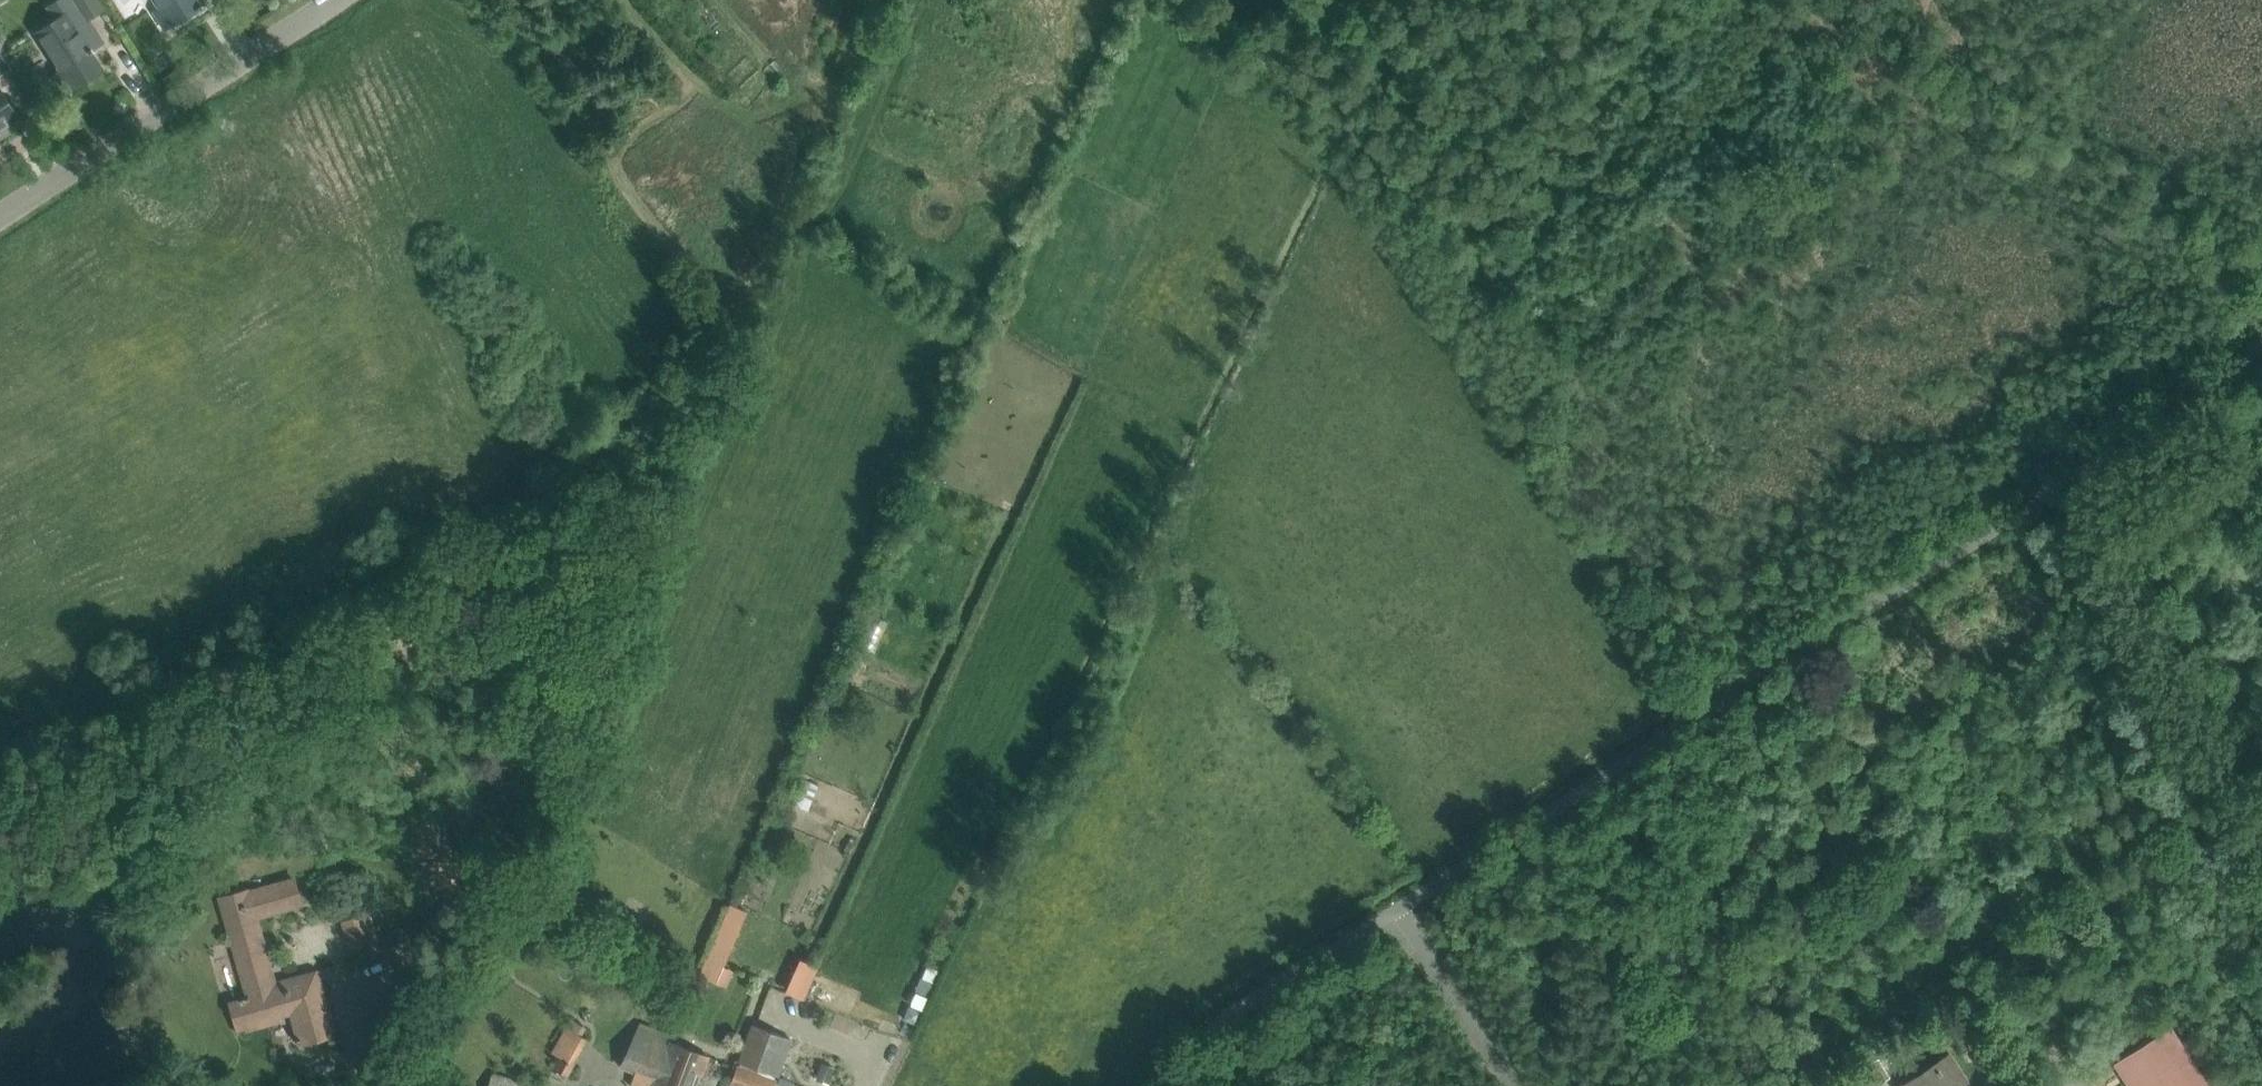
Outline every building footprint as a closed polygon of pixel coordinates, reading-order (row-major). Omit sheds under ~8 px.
[(73,87),(101,69),(78,34),(92,25),(88,20),(107,8),(101,0),(57,0),(55,1),(64,14),(37,32),(73,87)] [(160,5),(172,24),(196,8),(197,10),(204,6),(200,0),(157,0),(160,5)] [(12,67),(0,48),(0,75),(12,67)] [(20,121),(0,89),(0,134),(20,121)] [(805,784),(796,802),(807,807),(816,789),(805,784)] [(231,1007),(238,1030),(277,1020),(275,1015),(291,1011),(296,1031),(294,1031),(298,1043),(333,1033),(333,1032),(321,1035),(312,1002),(324,999),(316,972),(295,978),(274,983),(268,958),(273,957),(268,940),(263,941),(256,916),(301,904),(294,879),(249,891),(249,889),(220,897),(247,995),(240,997),(240,999),(229,1002),(231,1007)] [(374,942),(378,941),(371,914),(344,921),(354,962),(377,956),(374,942)] [(706,962),(724,970),(734,946),(716,938),(706,962)] [(917,987),(915,993),(927,998),(929,993),(933,983),(921,979),(917,987)] [(740,1062),(775,1075),(789,1037),(754,1024),(740,1062)] [(574,1062),(586,1041),(563,1028),(549,1053),(559,1058),(554,1068),(568,1077),(575,1063),(574,1062)] [(2110,1085),(2179,1085),(2199,1070),(2170,1036),(2110,1085)] [(652,1085),(694,1085),(699,1073),(702,1074),(708,1056),(670,1042),(663,1058),(656,1076),(655,1079),(652,1085)] [(631,1046),(622,1066),(655,1079),(656,1076),(663,1058),(662,1058),(631,1046)] [(1901,1085),(1979,1085),(1983,1083),(1957,1047),(1901,1085)] [(1870,1085),(1891,1077),(1885,1063),(1864,1071),(1870,1085)] [(820,1065),(815,1082),(828,1085),(833,1069),(820,1065)] [(736,1085),(771,1085),(773,1080),(738,1067),(731,1084),(736,1085)] [(491,1074),(487,1085),(528,1085),(491,1074)]
